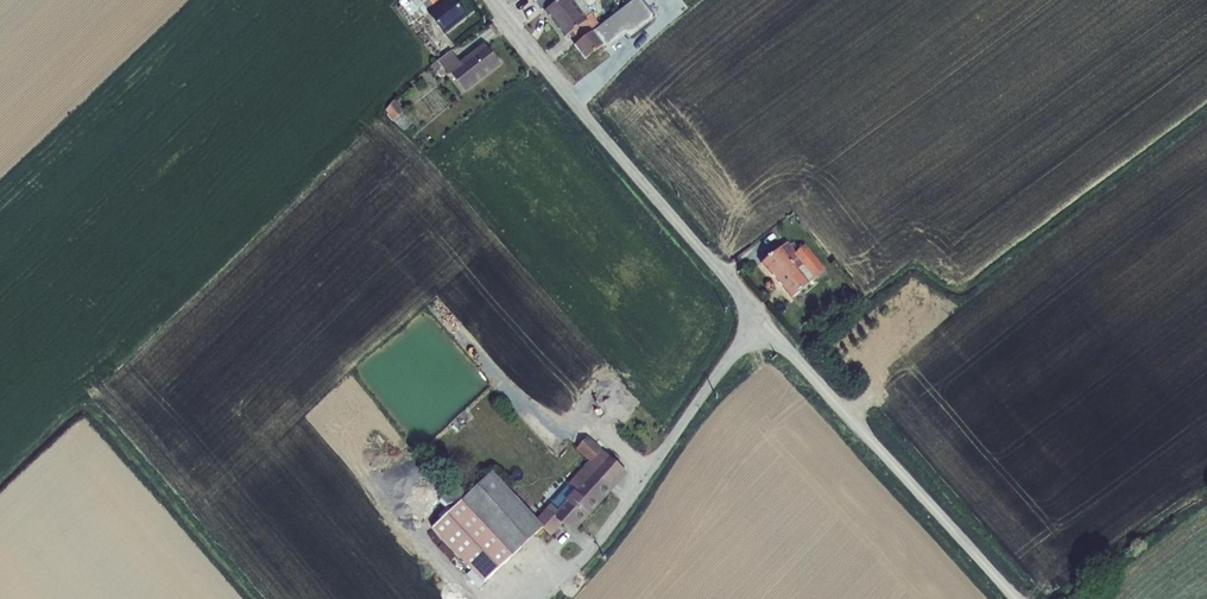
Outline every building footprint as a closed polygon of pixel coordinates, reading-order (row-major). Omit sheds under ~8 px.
[(428,0),(402,0),(399,2),(410,17),(418,10),(425,18),(428,15),(427,14),(434,8),(434,7),(428,0)] [(467,18),(452,0),(443,0),(434,7),(434,8),(427,14),(428,15),(444,36),(467,18)] [(541,9),(553,0),(533,0),(534,2),(535,2),(541,9)] [(545,11),(565,37),(570,34),(575,41),(599,24),(591,13),(592,13),(583,0),(558,0),(545,11)] [(585,59),(603,45),(605,49),(625,33),(628,38),(655,17),(642,0),(632,0),(575,45),(585,59)] [(466,94),(500,66),(484,44),(459,63),(451,52),(431,67),(435,72),(441,68),(448,77),(451,76),(466,94)] [(383,113),(405,130),(414,119),(391,102),(383,113)] [(788,242),(761,263),(791,298),(826,269),(804,244),(796,252),(788,242)] [(466,574),(479,588),(543,527),(551,535),(562,522),(572,533),(628,472),(588,436),(577,448),(589,460),(565,485),(566,487),(571,492),(557,508),(550,502),(537,517),(492,472),(431,526),(471,569),(466,574)] [(571,492),(566,487),(550,502),(557,508),(571,492)]
